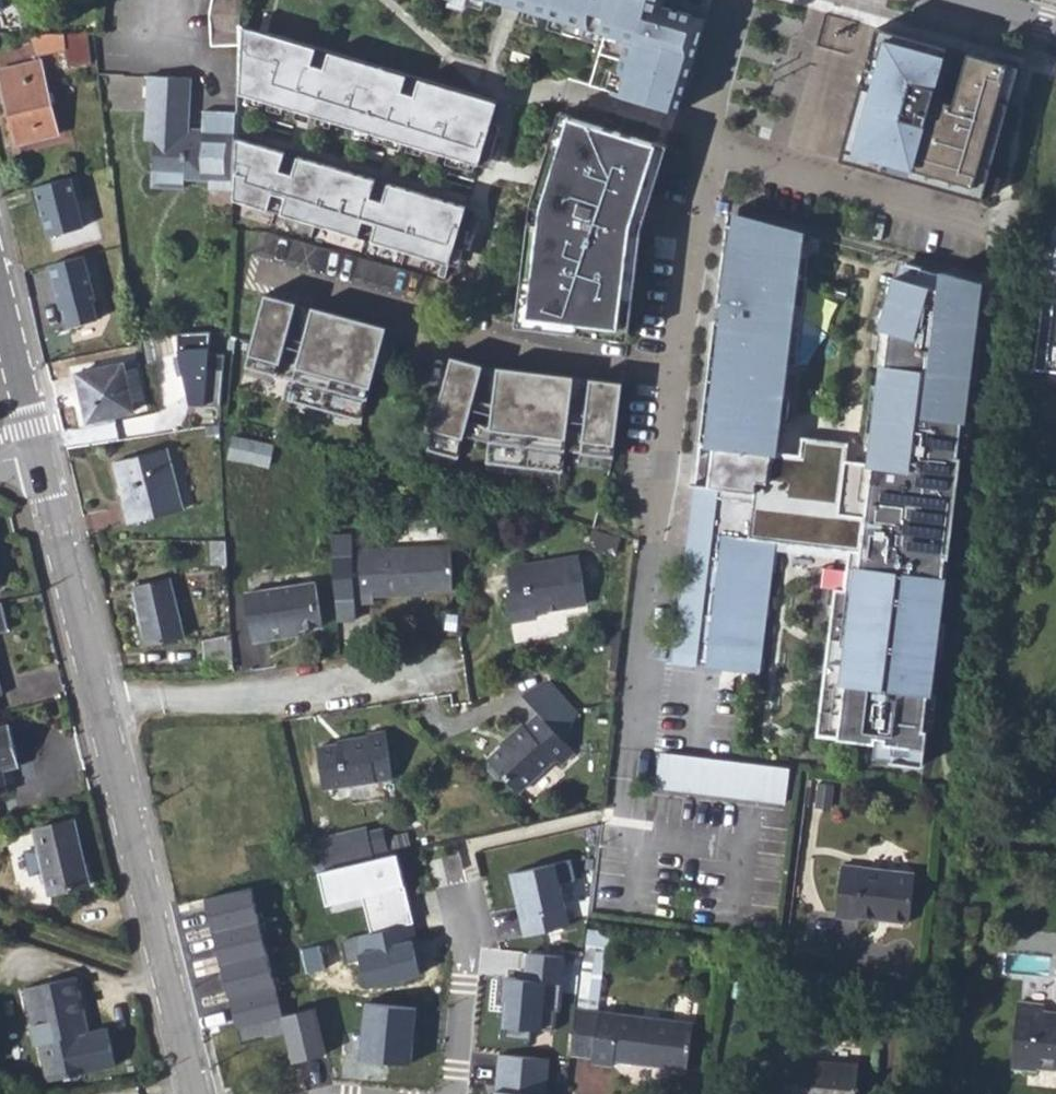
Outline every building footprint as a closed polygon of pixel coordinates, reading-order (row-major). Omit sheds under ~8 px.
[(239,43),(238,23),(238,14),(242,0),(211,0),(209,11),(210,43),(221,44),(239,43)] [(513,5),(605,33),(589,85),(677,112),(711,0),(496,0),(513,5)] [(316,47),(238,23),(239,43),(237,90),(298,109),(310,113),(388,136),(401,140),(479,164),(497,102),(420,78),(407,75),(329,51),(316,47)] [(876,27),(839,159),(982,198),(1018,66),(967,52),(954,102),(932,96),(946,46),(876,27)] [(31,31),(36,53),(66,48),(68,63),(92,60),(88,32),(31,31)] [(967,52),(946,46),(932,96),(954,102),(967,52)] [(16,143),(58,132),(41,57),(0,67),(0,75),(16,143)] [(191,76),(149,74),(146,139),(155,139),(154,169),(186,170),(185,177),(210,178),(209,188),(233,188),(235,136),(236,111),(203,109),(202,127),(202,133),(188,132),(188,126),(191,76)] [(532,207),(517,324),(628,338),(642,227),(666,146),(560,113),(532,207)] [(298,155),(285,151),(235,136),(233,188),(232,199),(449,263),(466,206),(388,182),(375,178),(298,155)] [(186,170),(154,169),(153,185),(185,187),(185,177),(186,170)] [(77,174),(31,185),(38,215),(43,214),(48,234),(83,225),(77,199),(83,198),(77,174)] [(706,665),(760,671),(775,546),(848,555),(844,594),(834,593),(817,735),(879,742),(880,737),(889,738),(888,743),(930,748),(932,729),(931,728),(953,538),(945,537),(949,503),(940,501),(941,492),(959,495),(964,456),(960,455),(980,282),(942,272),(940,289),(893,277),(881,327),(889,329),(875,446),(872,446),(870,463),(848,461),(850,443),(803,437),(801,455),(778,452),(789,365),(797,366),(808,276),(799,275),(804,234),(761,221),(761,227),(735,224),(724,320),(715,318),(699,454),(704,455),(700,484),(695,483),(673,661),(697,664),(698,659),(707,660),(706,665)] [(295,253),(298,237),(260,230),(257,246),(295,253)] [(87,253),(50,262),(62,307),(64,307),(69,325),(98,318),(93,299),(95,299),(88,271),(91,270),(87,253)] [(369,260),(365,284),(422,293),(426,269),(369,260)] [(36,293),(56,289),(51,264),(31,268),(36,293)] [(311,307),(295,303),(296,302),(264,293),(243,366),(290,379),(284,400),(359,422),(373,371),(389,375),(401,333),(385,329),(311,307)] [(111,331),(112,341),(128,339),(127,329),(111,331)] [(205,353),(205,365),(219,364),(219,352),(205,353)] [(1048,353),(1042,400),(1055,402),(1055,354),(1048,353)] [(452,355),(427,448),(458,456),(471,407),(493,410),(487,460),(562,470),(564,449),(613,455),(623,381),(591,377),(585,421),(569,419),(574,375),(499,365),(483,363),(452,355)] [(125,369),(123,362),(76,372),(87,421),(134,411),(132,401),(125,369)] [(125,369),(132,401),(147,397),(140,366),(125,369)] [(591,377),(574,375),(569,419),(585,421),(591,377)] [(204,427),(205,434),(219,433),(219,424),(204,427)] [(227,457),(269,466),(275,443),(232,433),(227,457)] [(113,460),(128,523),(183,508),(165,446),(113,460)] [(704,455),(699,454),(695,483),(700,484),(704,455)] [(953,538),(959,495),(941,492),(940,501),(949,503),(945,537),(953,538)] [(210,541),(212,564),(226,564),(225,541),(210,541)] [(418,589),(426,589),(454,588),(451,544),(352,549),(355,604),(374,602),(374,595),(418,593),(418,589)] [(506,598),(509,621),(537,617),(537,611),(586,604),(580,558),(509,567),(512,589),(506,598)] [(136,600),(148,646),(185,637),(170,576),(146,582),(149,596),(136,600)] [(133,585),(136,600),(149,596),(146,582),(133,585)] [(288,630),(298,629),(323,625),(317,582),(244,593),(252,642),(288,637),(288,630)] [(229,619),(200,622),(204,670),(231,668),(229,619)] [(519,689),(536,707),(565,738),(579,708),(548,680),(519,689)] [(486,755),(490,758),(488,766),(498,776),(506,775),(522,790),(555,758),(560,763),(575,748),(565,738),(536,707),(522,721),(519,718),(516,720),(505,730),(509,734),(486,755)] [(6,793),(1,769),(19,765),(10,726),(0,728),(0,795),(6,793)] [(317,747),(325,786),(392,776),(386,729),(364,732),(364,736),(346,739),(346,742),(317,747)] [(662,752),(657,786),(784,802),(789,768),(662,752)] [(38,847),(44,870),(49,893),(89,883),(73,818),(33,827),(38,847)] [(366,832),(372,859),(387,855),(381,829),(366,832)] [(372,859),(366,832),(365,830),(307,843),(314,872),(319,871),(372,859)] [(38,847),(25,850),(30,873),(44,870),(38,847)] [(372,859),(319,871),(327,905),(364,896),(372,932),(383,930),(414,922),(398,853),(387,855),(372,859)] [(556,863),(509,874),(523,936),(571,925),(556,863)] [(835,916),(857,919),(857,915),(910,921),(916,872),(842,864),(835,916)] [(236,1025),(281,1014),(250,886),(205,897),(236,1025)] [(586,951),(600,953),(604,928),(589,926),(586,951)] [(360,958),(367,985),(420,972),(412,941),(387,947),(383,930),(372,932),(343,940),(349,961),(360,958)] [(325,969),(319,945),(300,950),(306,974),(325,969)] [(527,979),(505,977),(502,1026),(544,1029),(546,982),(564,983),(565,954),(528,952),(527,979)] [(22,986),(35,1041),(38,1041),(43,1062),(56,1059),(60,1077),(90,1071),(81,1032),(77,1017),(83,1016),(73,975),(22,986)] [(698,998),(681,996),(680,1015),(696,1016),(698,998)] [(412,1063),(417,1007),(364,1003),(359,1059),(412,1063)] [(1012,1067),(1036,1070),(1037,1068),(1037,1061),(1055,1063),(1055,1018),(1044,1017),(1044,1009),(1044,1008),(1019,1006),(1012,1067)] [(570,1054),(591,1057),(590,1063),(614,1066),(615,1060),(687,1069),(693,1023),(575,1007),(572,1034),(570,1054)] [(315,1008),(282,1016),(293,1061),(326,1053),(315,1008)] [(1044,1017),(1055,1018),(1055,1011),(1044,1009),(1044,1017)] [(77,1017),(81,1032),(86,1032),(83,1016),(77,1017)] [(497,1054),(495,1093),(547,1093),(549,1057),(497,1054)] [(860,1065),(796,1058),(796,1061),(777,1060),(774,1093),(857,1093),(860,1065)] [(43,1062),(47,1081),(60,1077),(56,1059),(43,1062)] [(1055,1070),(1055,1063),(1037,1061),(1037,1068),(1055,1070)]
